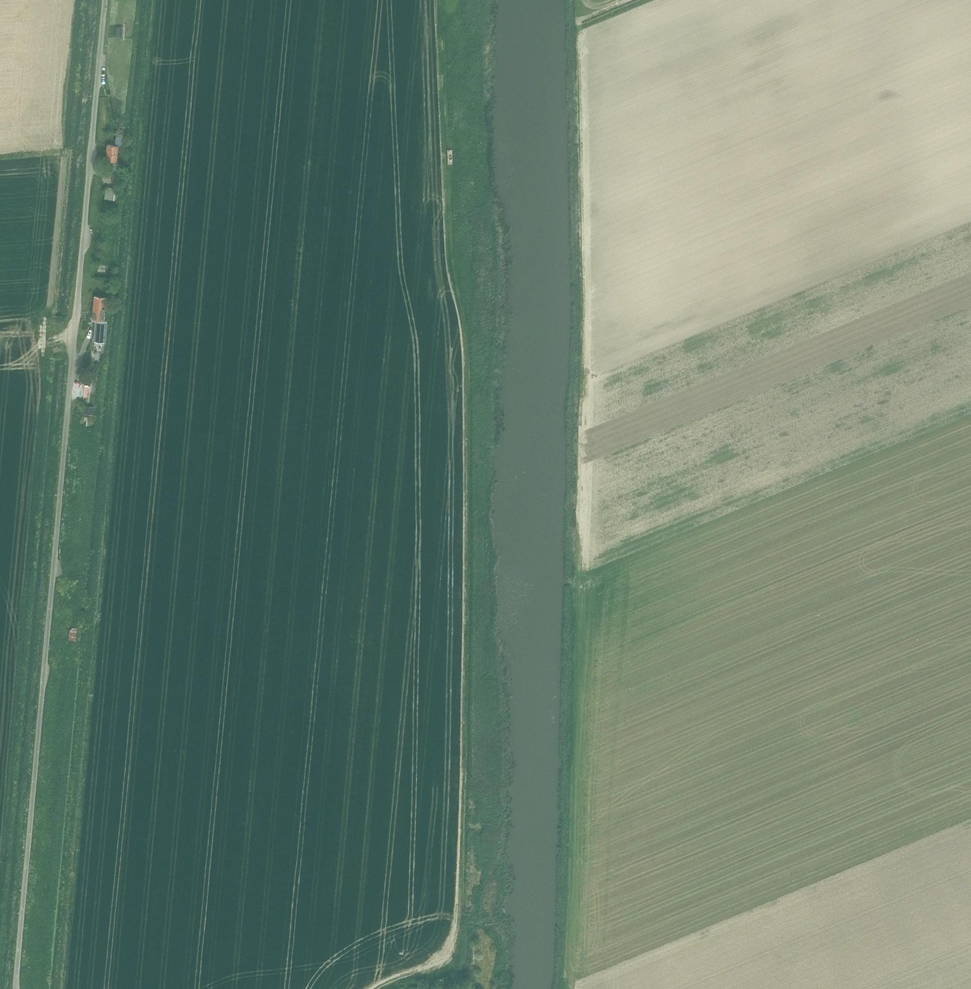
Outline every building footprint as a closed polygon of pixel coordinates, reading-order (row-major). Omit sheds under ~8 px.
[(107,157),(107,160),(108,160),(107,171),(119,172),(120,161),(118,161),(120,145),(124,145),(124,136),(116,135),(116,145),(108,144),(107,157)] [(95,343),(96,343),(106,344),(108,321),(105,321),(107,296),(96,295),(93,319),(97,320),(95,343)] [(85,406),(84,414),(94,414),(94,406),(85,406)]
